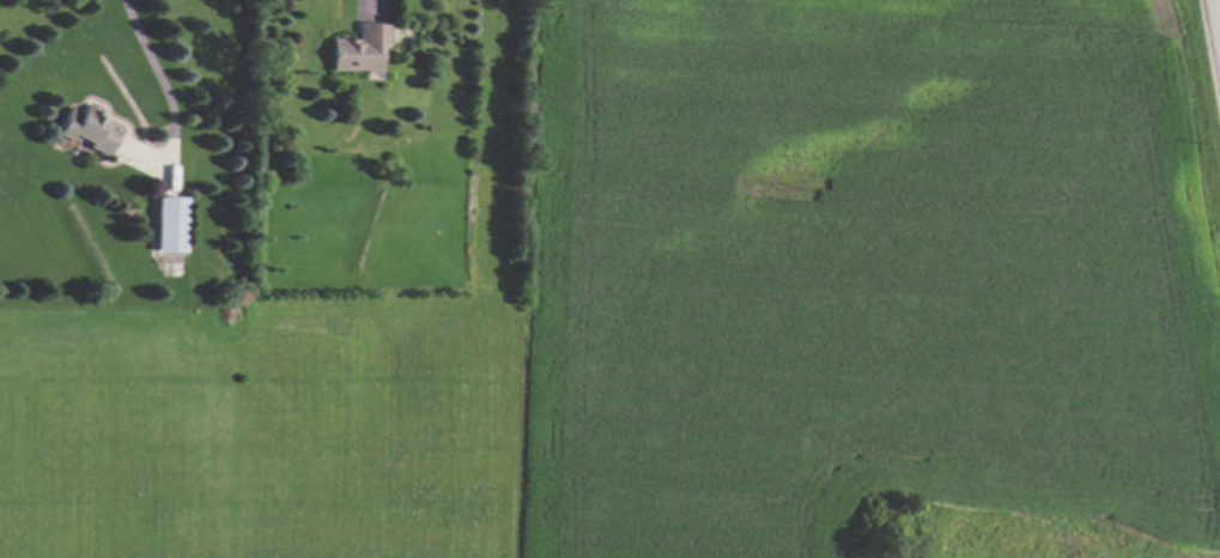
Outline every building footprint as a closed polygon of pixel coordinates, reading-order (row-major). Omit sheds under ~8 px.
[(355,39),(327,38),(327,70),(365,70),(365,72),(377,73),(378,45),(386,45),(386,23),(355,22),(355,39)] [(107,155),(118,131),(100,123),(102,119),(69,103),(55,131),(107,155)] [(183,252),(184,198),(152,197),(151,251),(183,252)]
